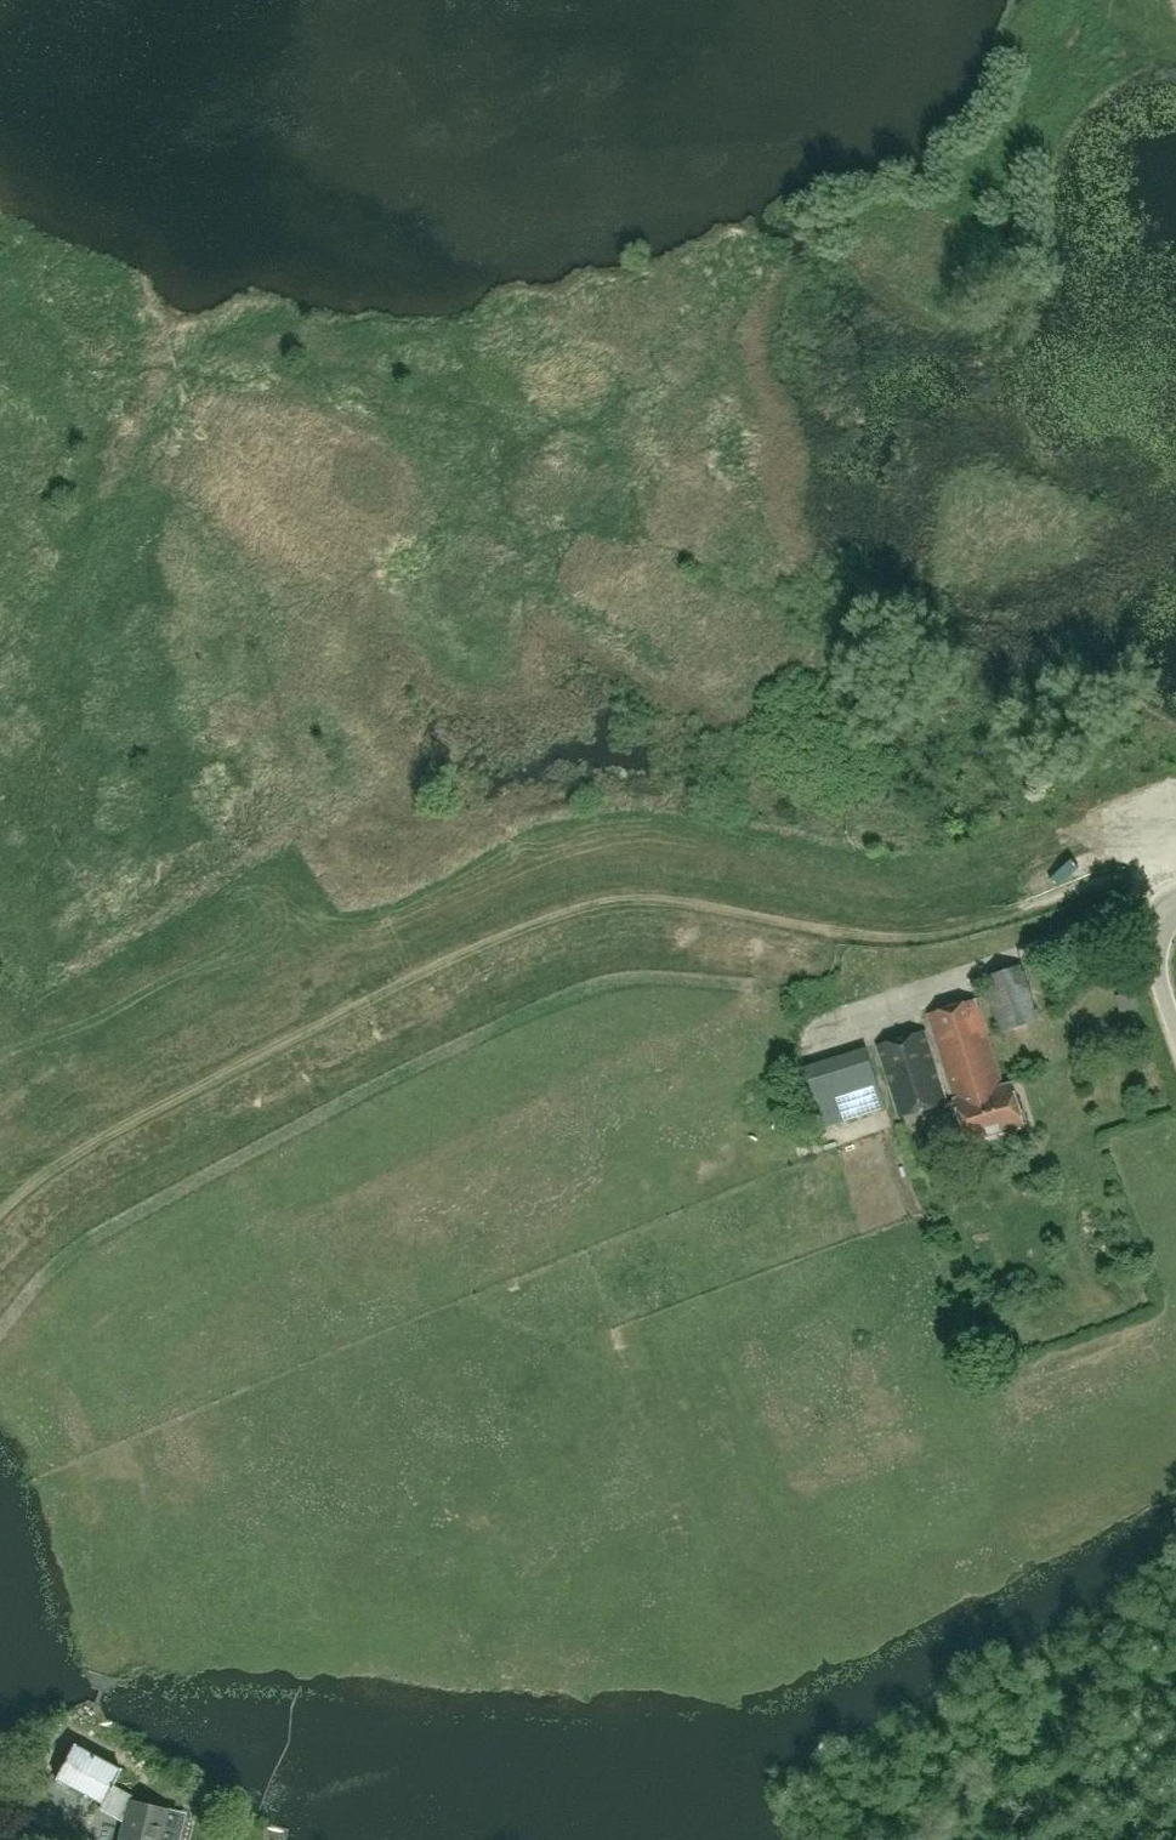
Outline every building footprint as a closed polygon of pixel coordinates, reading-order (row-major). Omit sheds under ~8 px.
[(985,975),(1000,1028),(1039,1017),(1026,974),(1023,964),(985,975)] [(988,1035),(976,998),(928,1013),(956,1101),(969,1144),(1026,1126),(1012,1082),(1003,1085),(988,1035)] [(947,1102),(924,1030),(878,1044),(900,1117),(947,1102)] [(808,1066),(826,1126),(885,1108),(866,1048),(808,1066)] [(102,1803),(120,1769),(73,1744),(55,1778),(102,1803)] [(166,1809),(128,1800),(118,1839),(159,1839),(166,1809)]
